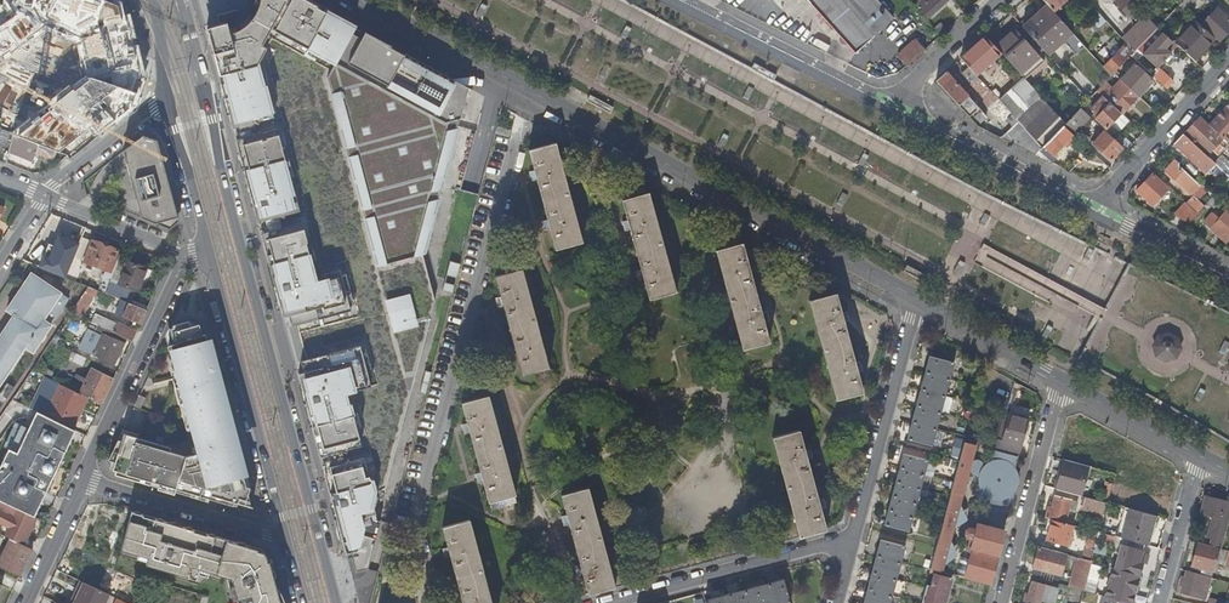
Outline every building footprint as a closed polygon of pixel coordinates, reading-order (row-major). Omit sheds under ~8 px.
[(207,33),(215,63),(230,118),(235,135),(237,134),(239,143),(237,144),(252,198),(259,227),(261,227),(264,235),(262,236),(276,291),(285,321),(290,319),(293,330),(299,329),(308,363),(302,365),(305,376),(300,378),(312,423),(322,462),(324,461),(326,470),(324,471),(338,522),(346,553),(351,552),(357,573),(368,570),(381,521),(378,522),(375,509),(378,497),(385,491),(434,301),(422,254),(422,251),(425,251),(456,131),(455,128),(458,118),(460,118),(468,87),(305,0),(261,0),(260,6),(259,11),(257,15),(254,20),(252,23),(249,27),(245,31),(244,31),(241,34),(236,37),(231,39),(228,27),(220,30),(207,33)] [(855,52),(892,18),(876,0),(808,0),(855,52)] [(919,11),(926,19),(947,0),(921,0),(918,3),(922,8),(919,11)] [(1065,0),(1043,0),(1046,4),(1053,11),(1065,0)] [(1092,5),(1087,0),(1079,0),(1076,2),(1085,12),(1092,5)] [(1135,3),(1133,0),(1115,0),(1126,11),(1135,3)] [(1178,5),(1188,14),(1193,9),(1189,6),(1195,0),(1183,0),(1178,5)] [(488,7),(483,4),(477,16),(482,18),(488,7)] [(1046,4),(1041,9),(1043,12),(1024,30),(1046,54),(1047,55),(1072,32),(1053,11),(1046,4)] [(1143,11),(1136,4),(1129,11),(1133,16),(1137,12),(1139,14),(1143,11)] [(1043,12),(1041,9),(1039,7),(1019,25),(1024,30),(1043,12)] [(1201,25),(1213,37),(1216,39),(1217,41),(1228,28),(1228,18),(1217,7),(1201,25)] [(1147,14),(1123,36),(1136,49),(1160,27),(1147,14)] [(218,21),(220,30),(228,27),(231,39),(236,37),(241,34),(244,31),(239,15),(229,18),(218,21)] [(1174,42),(1195,20),(1192,18),(1172,40),(1174,42)] [(1195,20),(1174,42),(1192,59),(1213,37),(1201,25),(1195,20)] [(939,23),(933,28),(940,35),(946,30),(939,23)] [(620,37),(626,40),(632,28),(626,26),(620,37)] [(1015,29),(995,47),(1000,53),(1006,59),(1014,68),(1034,50),(1015,29)] [(1169,53),(1164,48),(1170,41),(1162,33),(1151,44),(1143,54),(1157,67),(1169,53)] [(995,47),(985,36),(960,58),(968,67),(975,74),(982,68),(987,73),(992,68),(988,63),(1000,53),(995,47)] [(1195,61),(1216,39),(1213,37),(1192,59),(1195,61)] [(898,55),(907,65),(925,49),(916,39),(898,55)] [(1125,44),(1103,67),(1111,75),(1125,60),(1130,55),(1133,51),(1125,44)] [(1129,63),(1133,58),(1130,55),(1125,60),(1129,63)] [(1126,73),(1120,79),(1138,95),(1152,80),(1134,64),(1129,70),(1127,67),(1124,70),(1126,73)] [(600,77),(605,79),(611,68),(606,65),(600,77)] [(974,82),(979,78),(975,74),(968,67),(961,73),(969,81),(971,80),(974,82)] [(1152,70),(1149,72),(1166,88),(1172,81),(1165,74),(1163,76),(1157,71),(1155,73),(1152,70)] [(936,81),(958,105),(966,113),(970,117),(972,115),(978,122),(986,116),(946,72),(936,81)] [(998,99),(1012,115),(1036,141),(1059,117),(1051,108),(1022,77),(1016,82),(1011,87),(1031,108),(1023,115),(1004,94),(998,99)] [(127,79),(121,98),(129,101),(135,82),(127,79)] [(1122,114),(1138,95),(1120,79),(1111,89),(1104,83),(1097,90),(1103,96),(1104,97),(1120,112),(1122,114)] [(754,89),(749,86),(743,98),(748,100),(754,89)] [(1106,128),(1120,112),(1104,97),(1103,96),(1091,108),(1098,115),(1095,119),(1106,128)] [(1062,98),(1051,108),(1059,117),(1065,124),(1075,113),(1062,98)] [(1228,139),(1228,102),(1208,125),(1215,131),(1222,138),(1226,142),(1228,139)] [(1090,122),(1092,120),(1079,108),(1075,113),(1065,124),(1063,126),(1073,135),(1088,119),(1090,122)] [(1012,126),(1000,137),(1023,148),(1035,155),(1042,148),(1036,141),(1012,115),(1006,120),(1012,126)] [(1219,143),(1222,138),(1215,131),(1208,125),(1199,116),(1184,132),(1208,154),(1212,149),(1217,155),(1224,148),(1219,143)] [(1049,161),(1073,135),(1063,126),(1043,146),(1042,148),(1035,155),(1049,161)] [(35,161),(38,154),(55,160),(59,149),(0,127),(0,147),(35,161)] [(1110,160),(1123,147),(1114,139),(1104,130),(1092,144),(1110,160)] [(729,136),(724,133),(718,145),(723,148),(729,136)] [(1120,133),(1114,139),(1123,147),(1126,150),(1132,144),(1120,133)] [(1205,174),(1214,164),(1182,134),(1173,144),(1205,174)] [(180,221),(158,141),(145,136),(125,152),(143,217),(171,229),(180,221)] [(554,248),(554,250),(582,242),(582,241),(581,241),(555,143),(556,142),(556,141),(528,149),(528,150),(529,150),(533,168),(528,170),(530,180),(536,179),(539,190),(547,218),(541,220),(544,230),(549,228),(555,248),(554,248)] [(857,165),(863,168),(869,156),(863,153),(857,165)] [(1177,165),(1178,163),(1175,160),(1164,170),(1190,194),(1198,185),(1177,165)] [(1220,169),(1228,177),(1228,168),(1224,164),(1220,169)] [(1136,191),(1152,205),(1167,188),(1152,173),(1136,191)] [(631,229),(640,266),(641,269),(635,271),(638,281),(644,279),(649,298),(648,298),(649,300),(676,292),(676,291),(674,291),(652,207),(648,193),(649,193),(649,192),(621,199),(622,200),(623,200),(628,220),(622,221),(625,231),(631,229)] [(837,204),(842,207),(848,195),(843,192),(837,204)] [(1220,200),(1214,194),(1203,206),(1206,209),(1209,205),(1213,208),(1220,200)] [(1192,195),(1185,202),(1188,205),(1196,212),(1197,213),(1203,206),(1192,195)] [(1196,212),(1188,205),(1185,202),(1184,201),(1174,214),(1189,222),(1196,213),(1196,212)] [(1228,206),(1217,218),(1212,213),(1203,222),(1224,241),(1228,236),(1228,237),(1228,208),(1228,206)] [(990,216),(985,213),(979,225),(984,227),(990,216)] [(56,250),(74,257),(82,236),(64,229),(56,250)] [(119,251),(92,240),(84,261),(89,262),(87,266),(93,268),(94,265),(105,269),(101,278),(110,281),(111,280),(114,273),(111,272),(119,251)] [(742,348),(742,349),(769,341),(769,340),(768,341),(765,331),(771,329),(768,320),(762,321),(749,272),(756,270),(753,260),(746,262),(742,243),(743,243),(742,242),(715,249),(715,250),(717,250),(727,290),(743,348),(742,348)] [(1094,250),(1089,247),(1083,259),(1088,262),(1094,250)] [(29,262),(45,268),(48,260),(33,253),(29,262)] [(128,261),(120,257),(117,264),(114,273),(111,280),(119,283),(125,268),(128,261)] [(455,292),(462,263),(452,260),(445,290),(455,292)] [(965,263),(960,260),(954,272),(959,275),(965,263)] [(119,283),(111,280),(110,281),(105,293),(129,302),(130,303),(132,299),(136,290),(137,290),(146,268),(128,261),(125,268),(119,283)] [(930,285),(933,279),(907,266),(904,271),(930,285)] [(521,375),(522,376),(549,369),(549,367),(548,367),(521,270),(522,270),(521,269),(494,276),(495,278),(500,296),(494,298),(497,308),(503,306),(514,345),(508,347),(511,357),(517,356),(522,375),(521,375)] [(39,343),(68,299),(31,274),(7,311),(15,316),(0,339),(0,384),(25,347),(32,352),(39,343)] [(110,281),(101,278),(97,289),(105,293),(110,281)] [(93,293),(95,289),(88,286),(71,312),(79,316),(93,294),(93,293)] [(835,398),(836,399),(863,392),(862,391),(861,391),(856,372),(862,370),(859,361),(854,362),(843,321),(848,320),(846,311),(840,312),(835,293),(836,293),(836,292),(809,299),(809,300),(810,300),(818,328),(835,390),(837,398),(835,398)] [(132,299),(130,303),(147,309),(149,306),(132,299)] [(133,319),(138,321),(141,322),(147,309),(130,303),(129,302),(128,306),(125,305),(121,314),(133,319)] [(98,325),(102,316),(97,314),(93,322),(96,323),(98,325)] [(102,316),(98,325),(106,328),(107,329),(127,338),(132,340),(136,331),(118,322),(117,323),(102,316)] [(176,333),(169,335),(170,338),(167,339),(168,345),(175,369),(168,371),(184,431),(196,428),(200,442),(208,440),(210,449),(189,454),(172,450),(173,446),(164,444),(140,437),(141,434),(125,429),(124,433),(122,432),(109,460),(115,474),(140,482),(150,484),(209,502),(210,498),(226,503),(235,505),(236,502),(245,505),(245,504),(251,506),(248,494),(250,487),(245,485),(237,451),(235,444),(236,442),(236,437),(234,434),(236,433),(215,354),(218,354),(213,338),(208,339),(206,333),(203,334),(200,323),(191,326),(190,320),(174,325),(176,333)] [(115,364),(127,338),(107,329),(106,328),(98,325),(96,323),(93,330),(88,328),(79,348),(115,364)] [(1053,328),(1048,325),(1042,337),(1047,339),(1053,328)] [(299,329),(293,330),(291,331),(295,347),(300,366),(302,365),(308,363),(299,329)] [(1186,355),(1191,346),(1188,336),(1178,331),(1167,334),(1163,343),(1166,353),(1175,358),(1186,355)] [(55,336),(51,341),(60,345),(63,339),(55,336)] [(83,365),(87,357),(73,351),(71,356),(75,357),(73,360),(83,365)] [(907,437),(907,438),(932,445),(932,444),(931,444),(952,362),(954,362),(954,361),(929,355),(929,356),(930,356),(908,438),(907,437)] [(84,382),(79,392),(90,397),(102,403),(114,378),(92,368),(86,378),(84,382)] [(47,369),(44,374),(51,378),(54,373),(47,369)] [(86,378),(76,373),(74,377),(84,382),(86,378)] [(149,376),(144,387),(154,384),(151,375),(149,376)] [(46,414),(68,425),(72,417),(79,420),(90,397),(79,392),(60,383),(46,414)] [(146,398),(140,395),(135,405),(141,408),(146,398)] [(490,509),(491,510),(501,507),(517,503),(517,502),(516,502),(487,397),(488,397),(488,396),(460,403),(461,404),(462,404),(467,423),(461,424),(463,432),(464,434),(470,433),(480,472),(475,474),(477,481),(477,484),(483,482),(491,509),(490,509)] [(0,472),(0,500),(18,508),(35,516),(76,429),(75,428),(68,425),(46,414),(38,411),(20,449),(12,446),(0,472)] [(1003,411),(995,439),(1003,441),(1009,415),(1010,413),(1003,411)] [(1003,441),(995,439),(992,450),(1017,456),(1020,446),(1027,419),(1009,415),(1003,441)] [(72,417),(68,425),(75,428),(79,420),(72,417)] [(799,536),(799,537),(826,530),(823,520),(829,518),(827,508),(821,510),(816,493),(807,461),(813,459),(810,449),(804,451),(799,431),(800,431),(799,430),(772,437),(773,438),(774,438),(800,536),(799,536)] [(954,526),(956,516),(959,507),(975,445),(963,442),(937,541),(949,544),(949,542),(954,526)] [(958,458),(961,447),(955,445),(951,456),(958,458)] [(1017,457),(992,450),(989,463),(987,464),(985,465),(984,466),(983,468),(981,471),(980,472),(979,475),(979,477),(978,481),(979,483),(980,486),(980,488),(982,490),(982,491),(985,494),(987,495),(988,496),(987,498),(987,499),(987,501),(987,503),(987,504),(988,506),(989,506),(990,507),(992,508),(993,509),(996,509),(997,509),(999,509),(1002,508),(1004,507),(1006,506),(1007,505),(1009,503),(1010,501),(1011,500),(1012,497),(1013,495),(1013,492),(1013,491),(1014,490),(1016,487),(1016,485),(1017,482),(1017,479),(1017,476),(1016,472),(1014,470),(1014,469),(1017,457)] [(911,517),(915,503),(925,467),(927,460),(928,460),(928,459),(903,453),(904,454),(885,524),(884,524),(884,525),(909,531),(909,530),(908,530),(911,519),(911,517)] [(1056,487),(1064,460),(1061,459),(1054,486),(1056,487)] [(1056,487),(1056,489),(1079,495),(1087,466),(1064,460),(1056,487)] [(925,467),(915,503),(924,506),(934,469),(925,467)] [(1111,472),(1103,502),(1106,502),(1114,473),(1111,472)] [(588,593),(588,595),(611,588),(616,587),(615,586),(614,586),(596,518),(588,489),(589,489),(589,487),(561,495),(562,496),(563,496),(568,514),(562,516),(565,526),(570,524),(581,565),(575,566),(578,576),(584,574),(589,593),(588,593)] [(1049,506),(1045,518),(1051,519),(1064,523),(1068,509),(1074,511),(1077,502),(1070,501),(1071,499),(1054,495),(1052,502),(1051,506),(1049,506)] [(1209,545),(1220,548),(1228,519),(1228,502),(1220,500),(1220,497),(1212,495),(1212,498),(1206,496),(1205,497),(1201,513),(1219,518),(1219,520),(1216,520),(1216,522),(1212,536),(1209,545)] [(1103,514),(1106,502),(1103,502),(1084,497),(1081,508),(1103,514)] [(35,516),(18,508),(13,518),(0,512),(0,525),(8,529),(5,536),(11,539),(22,544),(35,516)] [(1129,509),(1122,538),(1127,539),(1143,544),(1146,545),(1149,535),(1154,515),(1129,509)] [(147,564),(152,565),(197,579),(201,568),(215,572),(225,538),(197,530),(133,510),(122,548),(149,556),(147,564)] [(1154,515),(1149,535),(1153,536),(1158,516),(1154,515)] [(35,516),(22,544),(25,545),(38,518),(35,516)] [(909,530),(909,531),(916,533),(920,520),(911,517),(911,519),(908,530),(909,530)] [(468,521),(470,520),(469,519),(442,526),(442,528),(443,528),(448,547),(442,549),(443,552),(444,556),(445,559),(451,557),(462,597),(456,598),(456,601),(457,602),(491,602),(468,521)] [(1067,545),(1072,525),(1064,523),(1051,519),(1046,540),(1067,545)] [(998,552),(1004,530),(976,523),(974,531),(973,529),(968,528),(965,530),(964,533),(966,537),(969,538),(972,538),(969,548),(971,548),(991,553),(992,550),(998,552)] [(1100,525),(1099,532),(1101,532),(1108,534),(1110,528),(1100,525)] [(1090,530),(1083,559),(1091,561),(1099,532),(1098,532),(1090,530)] [(1209,545),(1212,536),(1209,535),(1191,531),(1188,540),(1209,545)] [(1114,546),(1116,537),(1108,534),(1101,532),(1098,542),(1114,546)] [(270,558),(266,559),(264,556),(261,551),(262,549),(256,547),(225,538),(215,572),(227,576),(234,599),(237,599),(239,602),(282,602),(270,558)] [(904,546),(905,546),(905,545),(880,538),(880,540),(881,540),(877,556),(864,602),(889,602),(904,546)] [(0,562),(0,567),(20,576),(33,549),(25,545),(22,544),(11,539),(0,562)] [(1125,546),(1141,550),(1143,544),(1127,539),(1125,546)] [(944,564),(949,544),(937,541),(930,568),(942,572),(944,564)] [(952,543),(949,542),(949,544),(944,564),(946,564),(952,543)] [(1204,571),(1212,573),(1219,549),(1197,544),(1191,566),(1193,567),(1192,568),(1204,571)] [(1141,551),(1141,550),(1125,546),(1120,565),(1118,565),(1114,564),(1113,567),(1119,569),(1139,574),(1141,563),(1142,562),(1138,561),(1141,551)] [(1064,558),(1065,554),(1038,547),(1033,567),(1057,573),(1061,557),(1064,558)] [(989,584),(998,552),(992,550),(991,553),(971,548),(970,552),(963,577),(989,584)] [(1148,554),(1141,551),(1138,561),(1142,562),(1141,563),(1145,564),(1148,554)] [(1075,557),(1068,587),(1083,591),(1091,561),(1083,559),(1075,557)] [(951,574),(948,573),(942,572),(930,568),(929,572),(934,573),(930,587),(925,585),(921,602),(944,602),(951,574)] [(1135,586),(1139,574),(1119,569),(1113,592),(1129,596),(1132,585),(1135,586)] [(1184,584),(1181,594),(1204,600),(1210,578),(1187,572),(1186,577),(1182,576),(1180,583),(1184,584)] [(784,578),(782,579),(783,580),(742,591),(729,595),(706,601),(705,600),(704,600),(705,602),(791,602),(784,578)] [(82,581),(71,602),(106,602),(110,595),(82,581)] [(1032,581),(1028,594),(1026,593),(1023,602),(1039,602),(1040,601),(1049,602),(1052,602),(1056,588),(1032,581)] [(106,602),(127,602),(117,598),(110,595),(106,602)] [(203,595),(200,602),(208,602),(210,597),(203,595)]
